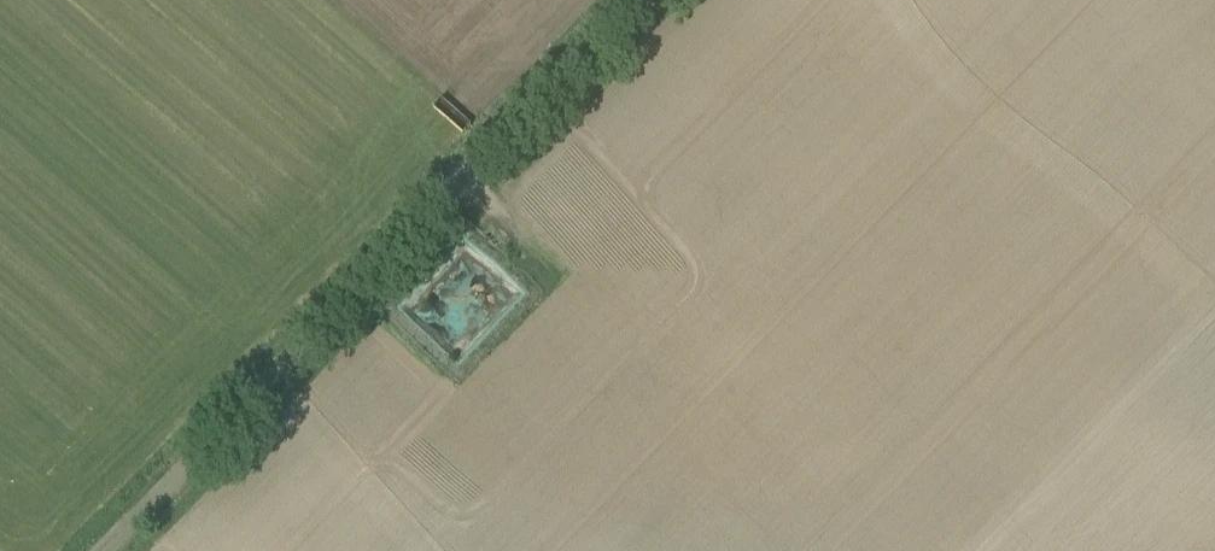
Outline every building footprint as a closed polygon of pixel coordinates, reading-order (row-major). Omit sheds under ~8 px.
[(433,270),(400,306),(463,364),(482,344),(439,304),(453,289),(433,270)] [(472,317),(490,322),(493,308),(476,304),(472,317)]
